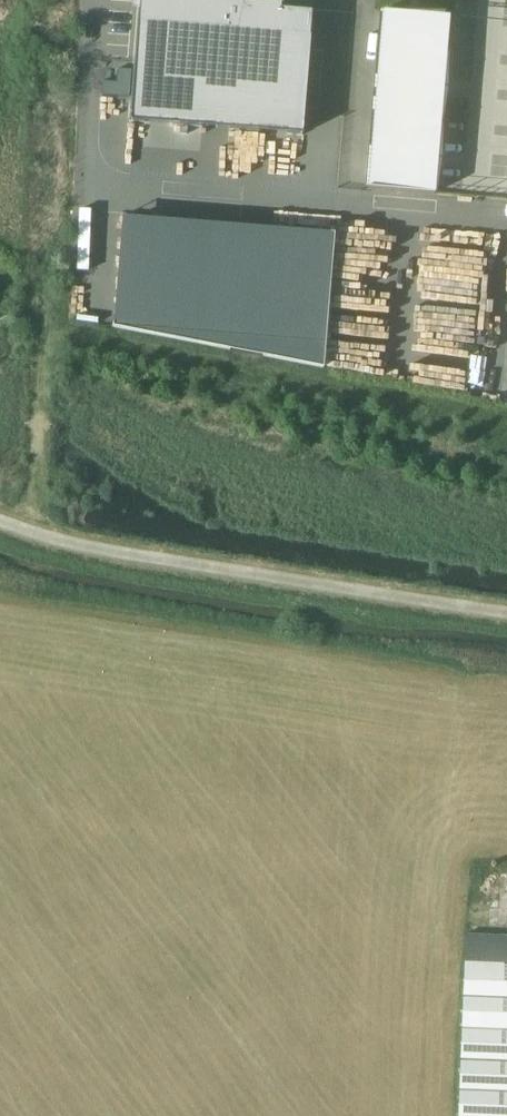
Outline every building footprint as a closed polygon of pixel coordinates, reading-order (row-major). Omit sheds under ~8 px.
[(282,3),(243,0),(132,0),(131,8),(137,9),(128,121),(302,135),(310,36),(309,36),(311,11),(280,9),(280,5),(282,5),(282,3)] [(382,11),(367,188),(434,194),(448,16),(382,11)] [(333,222),(120,204),(111,314),(323,356),(333,222)] [(489,917),(506,917),(506,871),(489,871),(489,917)] [(463,962),(457,1115),(506,1115),(506,964),(463,962)]
